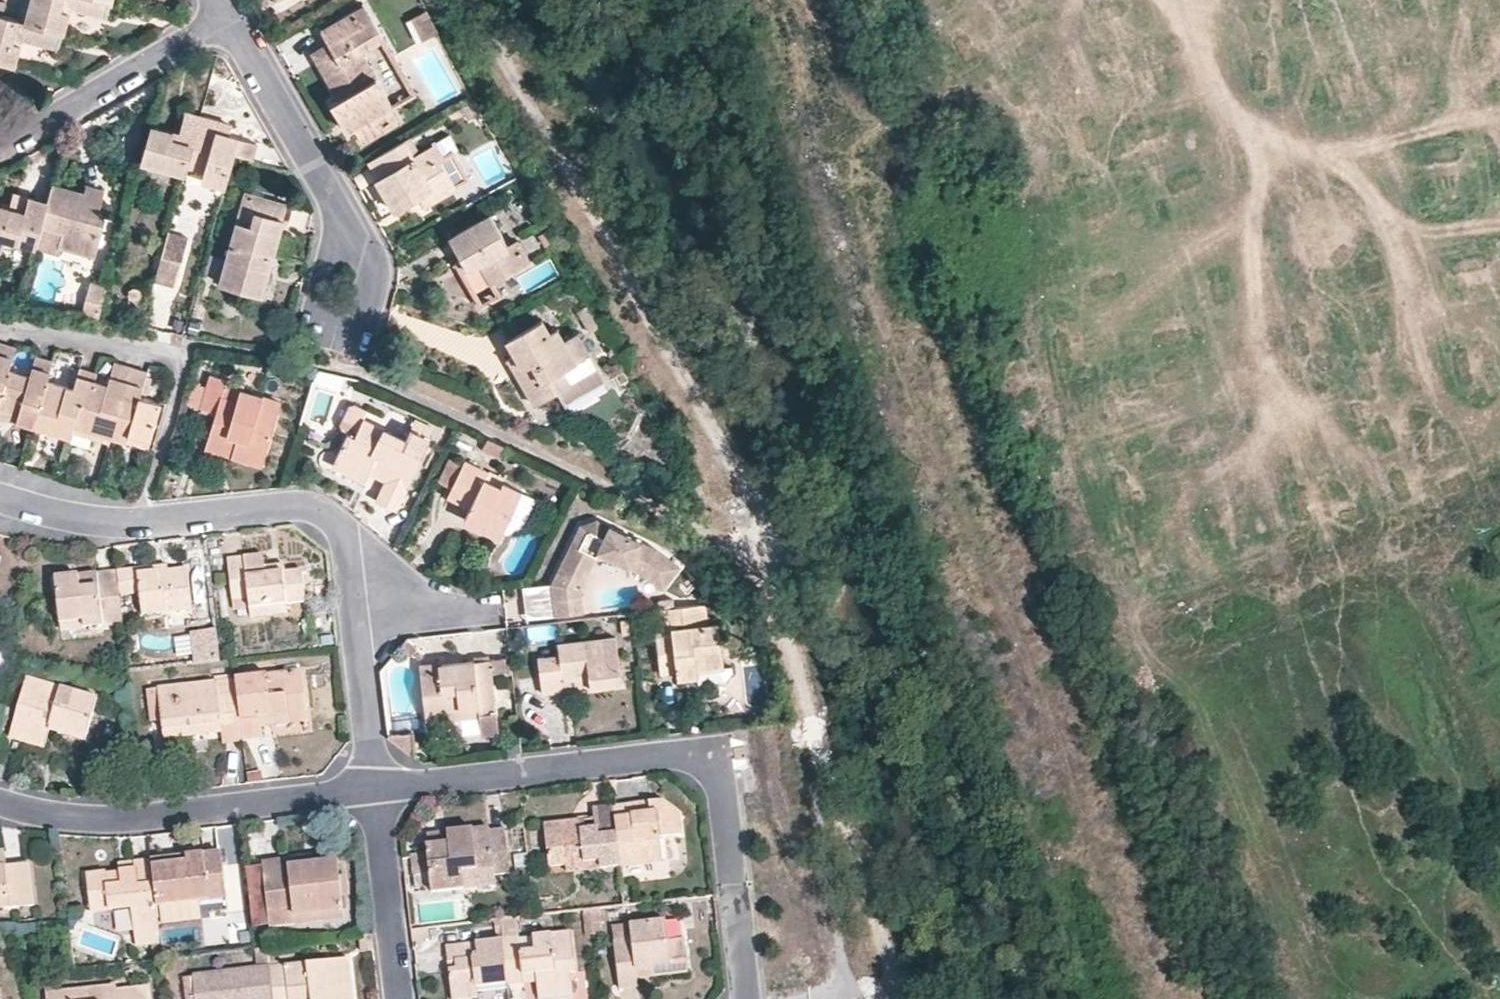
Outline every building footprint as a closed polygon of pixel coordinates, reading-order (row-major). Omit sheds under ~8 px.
[(109,0),(31,0),(25,22),(61,32),(63,33),(70,8),(105,17),(110,0),(109,0)] [(332,51),(315,61),(338,99),(375,77),(361,52),(383,40),(362,5),(320,29),(328,42),(332,51)] [(426,10),(409,19),(423,41),(439,32),(426,10)] [(14,63),(16,64),(22,41),(56,49),(61,32),(25,22),(0,15),(0,60),(14,63)] [(311,53),(315,61),(332,51),(328,42),(311,53)] [(0,60),(0,78),(8,80),(14,63),(0,60)] [(1027,73),(1000,88),(1015,117),(1043,102),(1027,73)] [(375,77),(338,99),(330,104),(343,125),(350,122),(354,129),(363,143),(400,120),(375,77)] [(179,131),(151,124),(140,162),(183,174),(185,166),(199,113),(186,110),(179,131)] [(218,119),(199,113),(185,166),(204,171),(201,180),(225,185),(234,155),(252,160),(257,142),(229,135),(215,131),(218,119)] [(231,122),(218,119),(215,131),(229,135),(231,122)] [(350,122),(343,125),(348,133),(354,129),(350,122)] [(1057,124),(1027,133),(1035,158),(1064,150),(1057,124)] [(421,151),(411,132),(367,158),(378,178),(376,179),(395,211),(420,197),(426,206),(456,189),(440,161),(445,159),(442,156),(436,144),(421,151)] [(435,142),(436,144),(442,156),(457,148),(448,134),(435,142)] [(1094,163),(1098,193),(1126,190),(1122,160),(1094,163)] [(84,192),(51,182),(46,200),(39,225),(62,232),(58,245),(95,256),(105,216),(98,214),(103,190),(86,184),(84,192)] [(14,191),(10,206),(26,211),(31,196),(14,191)] [(245,193),(230,241),(231,241),(273,253),(285,205),(245,193)] [(31,196),(26,211),(10,206),(0,203),(0,247),(1,248),(4,239),(34,246),(39,225),(46,200),(31,196)] [(462,259),(468,270),(479,264),(491,283),(530,262),(518,239),(507,245),(489,214),(450,237),(462,259)] [(62,232),(39,225),(36,240),(58,245),(62,232)] [(551,241),(544,229),(536,233),(544,247),(551,241)] [(188,239),(168,233),(165,245),(185,250),(188,239)] [(273,253),(231,241),(219,282),(261,294),(273,253)] [(185,250),(165,245),(155,282),(176,287),(185,250)] [(1483,257),(1499,260),(1499,249),(1485,246),(1483,257)] [(460,274),(468,270),(462,259),(454,264),(460,274)] [(1306,278),(1313,308),(1344,301),(1337,271),(1306,278)] [(91,285),(89,294),(99,297),(101,287),(91,285)] [(542,320),(507,340),(516,355),(519,363),(512,367),(533,403),(557,390),(550,376),(589,354),(577,333),(563,339),(557,328),(549,332),(542,320)] [(9,368),(15,345),(0,341),(0,364),(9,368)] [(9,368),(0,398),(0,417),(33,426),(47,378),(54,360),(35,354),(30,374),(9,368)] [(519,363),(516,355),(508,360),(512,367),(519,363)] [(288,361),(275,359),(273,367),(287,369),(288,361)] [(96,373),(90,371),(71,430),(109,442),(111,436),(132,367),(114,361),(108,381),(95,377),(96,373)] [(0,364),(0,398),(9,368),(0,364)] [(146,371),(132,367),(111,436),(125,441),(127,434),(149,440),(160,402),(139,395),(146,371)] [(79,368),(77,373),(73,386),(47,378),(33,426),(69,437),(71,432),(71,430),(90,371),(79,368)] [(629,378),(623,368),(609,376),(616,386),(629,378)] [(216,412),(210,432),(236,440),(231,457),(261,466),(280,400),(242,389),(243,385),(209,376),(199,407),(216,412)] [(363,417),(367,409),(353,402),(348,405),(338,425),(339,431),(345,434),(352,438),(363,417)] [(404,488),(432,429),(414,420),(405,439),(363,417),(352,438),(345,434),(331,463),(365,480),(367,475),(371,468),(387,476),(384,483),(375,501),(396,511),(407,489),(404,488)] [(236,440),(210,432),(205,448),(231,457),(236,440)] [(147,447),(149,440),(127,434),(125,441),(147,447)] [(506,448),(487,438),(482,450),(500,459),(506,448)] [(451,452),(438,477),(447,482),(461,457),(451,452)] [(464,461),(447,497),(469,509),(467,512),(463,520),(498,537),(500,532),(521,492),(502,483),(500,487),(484,478),(487,473),(464,461)] [(384,483),(387,476),(371,468),(367,475),(384,483)] [(1251,472),(1219,480),(1227,513),(1259,505),(1251,472)] [(690,486),(685,494),(690,496),(694,488),(690,486)] [(536,499),(521,492),(500,532),(505,535),(523,525),(536,499)] [(699,493),(696,498),(717,512),(719,507),(699,493)] [(447,497),(446,497),(444,500),(467,512),(469,509),(447,497)] [(611,523),(595,516),(581,523),(571,542),(578,545),(588,526),(605,534),(611,523)] [(553,618),(580,615),(577,590),(580,585),(575,581),(581,568),(587,572),(597,549),(638,566),(660,584),(679,562),(656,544),(611,523),(605,534),(588,526),(578,545),(571,542),(549,586),(553,618)] [(228,559),(233,601),(248,599),(249,609),(286,604),(305,602),(301,571),(285,573),(283,565),(265,567),(262,555),(228,559)] [(168,571),(167,565),(116,571),(119,598),(139,595),(143,616),(168,613),(192,610),(186,569),(168,571)] [(580,585),(587,572),(581,568),(575,581),(580,585)] [(119,598),(116,571),(53,577),(59,624),(82,621),(83,629),(123,625),(119,598)] [(233,601),(233,610),(249,609),(248,599),(233,601)] [(659,602),(659,610),(675,608),(674,600),(659,602)] [(287,614),(286,604),(249,609),(251,618),(287,614)] [(705,604),(675,608),(659,610),(653,611),(661,675),(677,672),(678,679),(696,677),(704,676),(704,671),(723,669),(717,623),(708,623),(705,604)] [(192,618),(192,610),(168,613),(168,619),(192,618)] [(628,617),(620,619),(623,635),(631,634),(628,617)] [(82,621),(59,624),(60,631),(83,629),(82,621)] [(193,662),(219,658),(214,624),(188,628),(193,662)] [(542,695),(565,693),(563,681),(588,677),(590,688),(622,684),(615,636),(558,644),(558,655),(537,658),(542,695)] [(417,663),(424,715),(478,709),(479,713),(497,712),(490,659),(474,661),(473,659),(438,663),(438,661),(417,663)] [(704,676),(696,677),(697,684),(724,680),(732,675),(731,668),(723,669),(704,671),(704,676)] [(299,670),(235,679),(240,714),(244,741),(261,740),(261,729),(306,722),(299,670)] [(565,693),(590,688),(588,677),(563,681),(565,693)] [(96,699),(27,678),(9,738),(45,748),(49,732),(83,742),(96,699)] [(235,679),(215,681),(157,688),(157,690),(162,721),(164,740),(221,733),(219,718),(240,714),(235,679)] [(162,721),(157,690),(146,691),(150,723),(162,721)] [(4,702),(0,716),(11,719),(14,705),(4,702)] [(478,709),(424,715),(425,722),(480,716),(481,726),(498,724),(497,712),(479,713),(478,709)] [(219,718),(221,733),(223,744),(244,741),(240,714),(219,718)] [(519,753),(518,742),(508,744),(509,754),(519,753)] [(662,802),(614,807),(621,867),(662,863),(660,838),(682,835),(680,816),(662,802)] [(593,809),(594,818),(596,828),(584,830),(583,820),(544,825),(549,868),(565,866),(566,873),(621,867),(614,807),(593,809)] [(594,818),(583,820),(584,830),(596,828),(594,818)] [(488,827),(447,832),(447,843),(428,845),(424,845),(425,854),(410,856),(414,889),(429,887),(430,894),(464,890),(462,874),(492,871),(493,876),(508,873),(503,830),(488,831),(488,827)] [(447,843),(447,832),(427,834),(428,845),(447,843)] [(187,863),(153,867),(157,909),(224,901),(217,852),(186,855),(187,863)] [(262,863),(262,866),(269,919),(269,922),(341,912),(339,898),(337,878),(334,853),(262,863)] [(187,863),(186,855),(152,859),(153,865),(153,867),(187,863)] [(152,859),(133,860),(134,869),(119,870),(104,872),(104,871),(84,873),(89,914),(131,910),(135,947),(162,943),(160,931),(157,910),(157,909),(153,867),(153,865),(152,859)] [(134,869),(133,860),(118,863),(119,870),(134,869)] [(10,910),(10,907),(32,905),(27,864),(5,866),(0,867),(0,911),(10,910)] [(262,866),(245,868),(251,928),(269,925),(269,922),(269,919),(262,866)] [(337,878),(339,898),(348,897),(346,877),(337,878)] [(540,903),(532,904),(533,915),(541,915),(540,903)] [(342,919),(341,912),(269,922),(269,925),(268,928),(342,919)] [(599,914),(590,915),(592,935),(601,934),(599,914)] [(637,981),(654,979),(653,969),(687,966),(683,940),(668,942),(664,921),(612,927),(620,990),(637,988),(637,981)] [(429,936),(428,929),(415,930),(416,938),(429,936)] [(503,940),(468,945),(466,931),(443,933),(450,998),(471,998),(477,998),(475,988),(508,984),(503,940)] [(508,939),(503,940),(508,984),(536,981),(537,998),(542,998),(570,995),(568,975),(575,974),(570,932),(533,936),(533,938),(517,940),(516,938),(508,939)] [(373,952),(371,937),(361,938),(363,954),(373,952)] [(303,958),(302,945),(293,947),(294,959),(303,958)] [(274,961),(273,948),(266,950),(268,965),(269,967),(282,965),(281,960),(274,961)] [(268,965),(266,950),(254,950),(256,966),(268,965)] [(269,967),(272,998),(353,998),(348,959),(306,964),(306,962),(282,965),(269,967)] [(256,966),(192,975),(192,978),(194,998),(272,998),(269,967),(268,965),(256,966)] [(653,969),(654,979),(687,975),(687,966),(653,969)] [(192,978),(182,978),(184,998),(194,998),(192,978)] [(46,998),(144,998),(143,987),(114,990),(113,986),(59,991),(57,981),(44,983),(46,998)]
